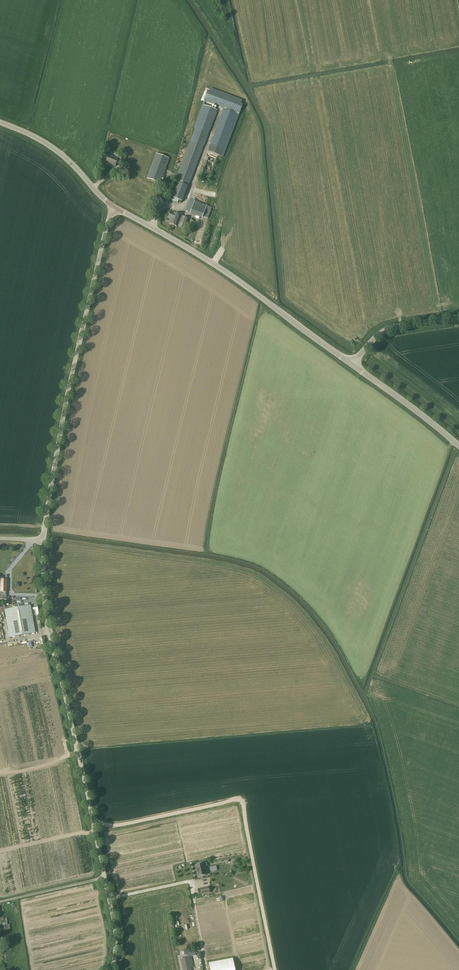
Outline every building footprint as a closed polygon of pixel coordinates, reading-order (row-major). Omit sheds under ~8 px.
[(196,115),(198,116),(205,101),(234,111),(234,112),(236,113),(244,92),(211,78),(196,115)] [(194,131),(190,142),(175,180),(189,185),(217,110),(204,105),(194,131)] [(224,109),(209,149),(208,151),(221,157),(237,114),(224,109)] [(169,159),(156,153),(147,178),(160,183),(169,159)] [(115,167),(117,162),(120,163),(122,158),(116,156),(115,158),(108,156),(106,163),(115,167)] [(178,182),(172,198),(182,201),(188,186),(178,182)] [(186,211),(190,213),(190,214),(202,219),(203,217),(208,219),(212,208),(207,206),(196,201),(196,200),(190,198),(186,211)] [(178,227),(185,229),(188,219),(180,216),(174,213),(170,212),(168,219),(171,220),(169,224),(177,226),(177,225),(179,225),(178,227)] [(10,638),(35,633),(31,609),(5,613),(10,638)] [(203,864),(195,865),(198,877),(206,875),(204,867),(207,866),(207,863),(203,864)] [(202,895),(209,893),(208,887),(200,889),(202,895)] [(183,969),(192,969),(191,969),(194,968),(192,957),(189,958),(189,957),(180,959),(183,969)] [(209,963),(210,969),(235,969),(233,958),(209,963)]
